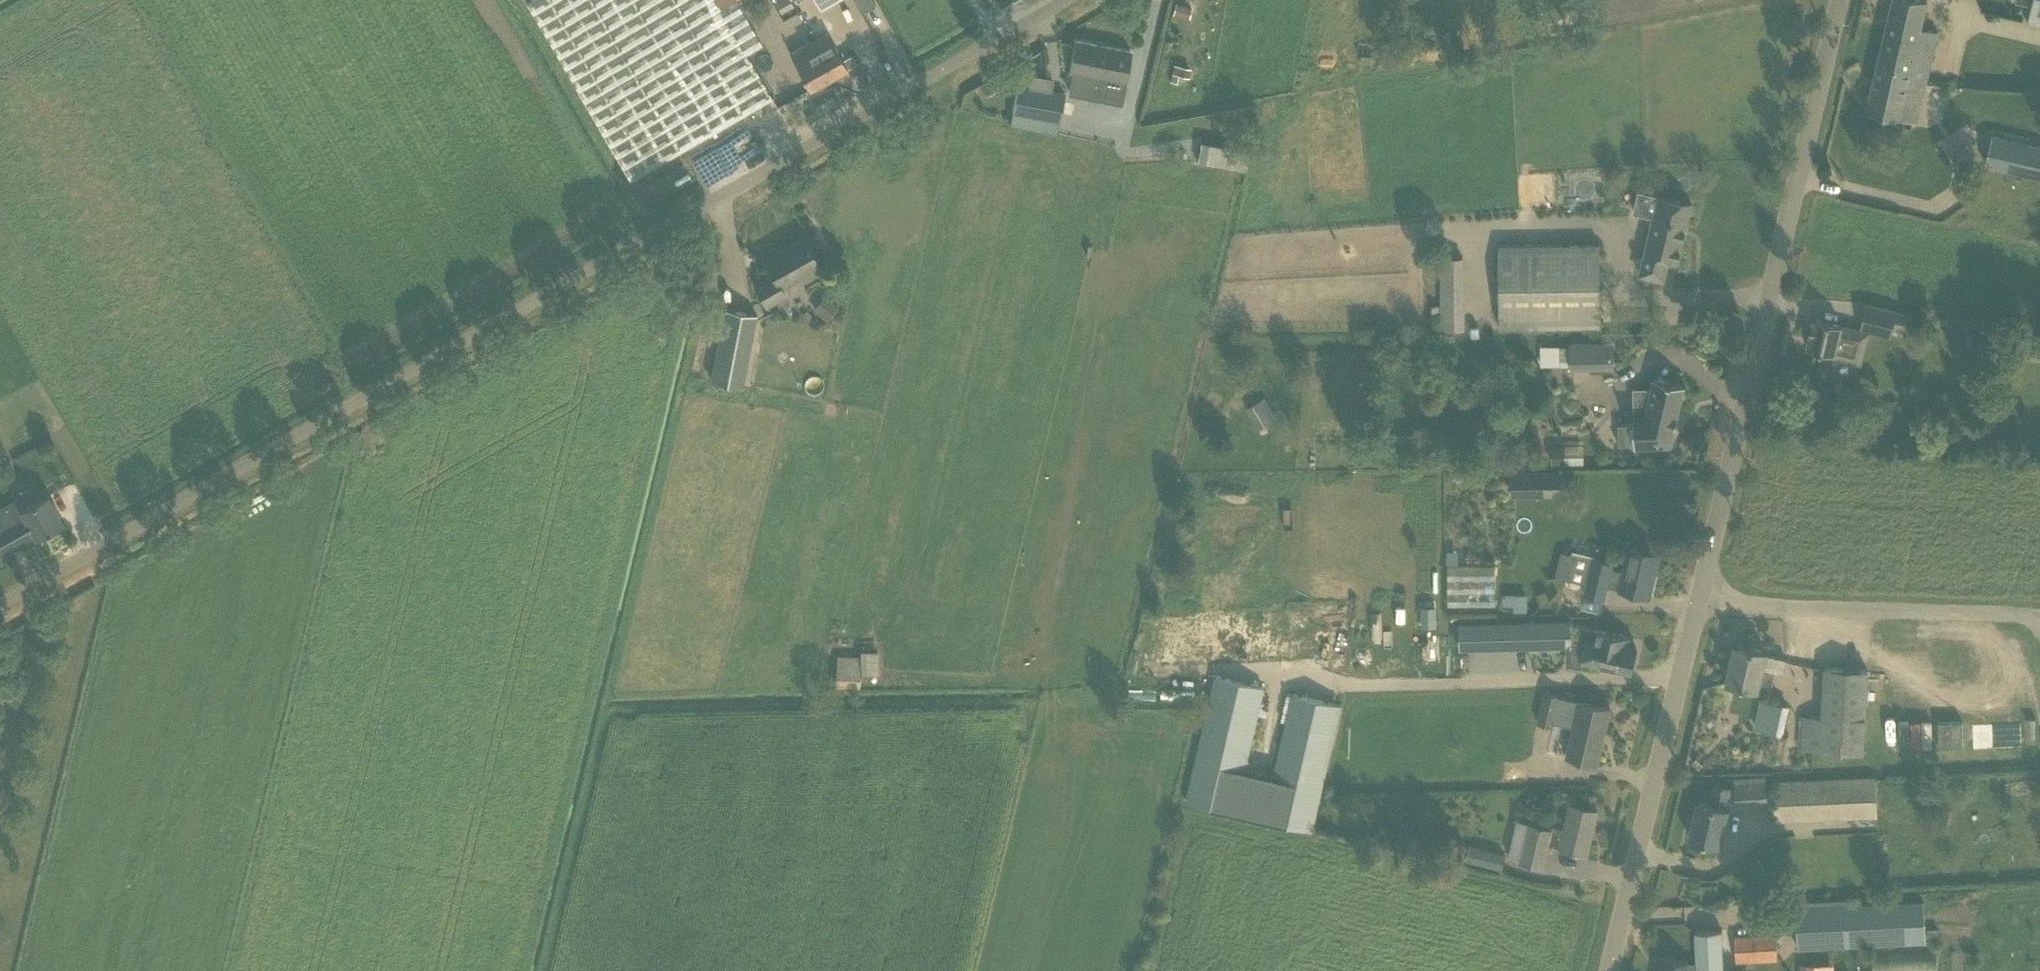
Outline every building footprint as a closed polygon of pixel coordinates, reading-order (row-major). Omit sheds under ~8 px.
[(721,0),(527,0),(527,1),(631,179),(772,96),(746,52),(762,43),(742,8),(738,0),(727,0),(723,3),(721,0)] [(742,8),(757,0),(738,0),(742,8)] [(820,9),(836,0),(815,0),(820,9)] [(873,0),(856,0),(863,11),(875,4),(873,0)] [(1925,0),(1892,0),(1877,64),(1912,72),(1910,82),(1927,84),(1939,31),(1922,27),(1928,1),(1925,0)] [(2027,20),(2039,24),(2039,0),(2032,0),(2027,20)] [(1192,6),(1176,2),(1173,14),(1189,18),(1192,6)] [(827,32),(811,41),(790,53),(810,89),(847,68),(827,32)] [(1076,40),(1069,72),(1125,82),(1131,51),(1076,40)] [(1912,72),(1877,64),(1867,110),(1918,122),(1927,84),(1910,82),(1912,72)] [(1018,85),(1013,112),(1060,122),(1065,94),(1018,85)] [(1994,134),(1986,166),(2039,179),(2039,145),(1994,134)] [(1196,162),(1231,168),(1235,147),(1200,141),(1197,160),(1196,162)] [(654,184),(642,191),(648,202),(660,195),(654,184)] [(1692,204),(1673,199),(1657,195),(1638,191),(1633,212),(1652,216),(1638,274),(1654,277),(1655,274),(1667,266),(1669,259),(1678,262),(1684,239),(1682,239),(1682,241),(1679,240),(1683,224),(1686,224),(1685,226),(1686,226),(1692,204)] [(784,289),(820,268),(803,238),(764,259),(773,274),(755,284),(767,307),(788,295),(784,289)] [(1601,243),(1499,244),(1501,328),(1602,326),(1601,243)] [(1466,256),(1441,257),(1442,328),(1467,328),(1466,256)] [(839,307),(825,295),(813,310),(826,321),(839,307)] [(1867,303),(1863,321),(1894,327),(1915,332),(1920,315),(1898,310),(1867,303)] [(742,386),(756,315),(724,308),(710,380),(742,386)] [(1814,318),(1807,347),(1835,353),(1834,358),(1854,363),(1862,328),(1814,318)] [(1614,342),(1570,342),(1570,370),(1615,369),(1614,342)] [(1646,416),(1633,416),(1634,446),(1670,445),(1684,387),(1655,380),(1646,416)] [(1257,430),(1277,419),(1265,397),(1245,408),(1257,430)] [(1566,463),(1565,447),(1565,446),(1551,446),(1551,463),(1565,463),(1566,463)] [(1537,496),(1537,472),(1512,472),(1512,497),(1537,496)] [(37,537),(63,523),(47,495),(21,509),(16,500),(0,509),(0,557),(37,537)] [(1618,589),(1648,596),(1649,596),(1659,554),(1629,547),(1622,571),(1611,568),(1612,563),(1572,553),(1566,578),(1586,583),(1583,594),(1603,599),(1607,586),(1618,589)] [(1292,609),(1161,614),(1162,643),(1196,641),(1197,661),(1331,656),(1330,637),(1332,637),(1330,598),(1291,599),(1292,609)] [(1435,625),(1435,608),(1422,608),(1422,625),(1435,625)] [(1571,620),(1459,622),(1460,645),(1460,649),(1572,646),(1571,620)] [(1633,639),(1634,638),(1589,627),(1581,662),(1602,667),(1603,664),(1631,671),(1637,647),(1628,645),(1630,638),(1633,639)] [(1783,674),(1787,659),(1765,654),(1766,651),(1736,644),(1727,681),(1757,688),(1762,669),(1783,674)] [(835,652),(835,659),(834,686),(859,687),(859,666),(862,666),(862,658),(862,653),(835,652)] [(1825,668),(1822,715),(1820,749),(1863,751),(1867,670),(1825,668)] [(1186,801),(1263,818),(1313,830),(1343,705),(1292,693),(1273,776),(1247,770),(1266,687),(1215,675),(1215,678),(1210,698),(1186,801)] [(1555,722),(1561,697),(1562,695),(1544,691),(1537,722),(1555,727),(1555,722)] [(1610,708),(1578,700),(1574,721),(1566,756),(1597,763),(1610,708)] [(1788,704),(1777,701),(1771,731),(1781,733),(1788,704)] [(2029,719),(1937,721),(1938,746),(2030,743),(2029,719)] [(1876,775),(1773,780),(1775,820),(1878,816),(1876,775)] [(1729,788),(1715,784),(1710,804),(1699,801),(1690,838),(1719,844),(1728,808),(1724,807),(1729,788)] [(1587,855),(1597,811),(1571,805),(1564,834),(1552,831),(1552,828),(1529,822),(1520,862),(1544,868),(1549,845),(1587,855)] [(1503,869),(1503,867),(1507,853),(1470,844),(1466,860),(1503,869)] [(1798,948),(1927,942),(1924,899),(1796,906),(1798,948)] [(1695,962),(1664,955),(1660,970),(1724,970),(1722,930),(1694,931),(1696,962),(1695,962)] [(1768,933),(1735,936),(1737,961),(1778,960),(1777,932),(1768,933)]
